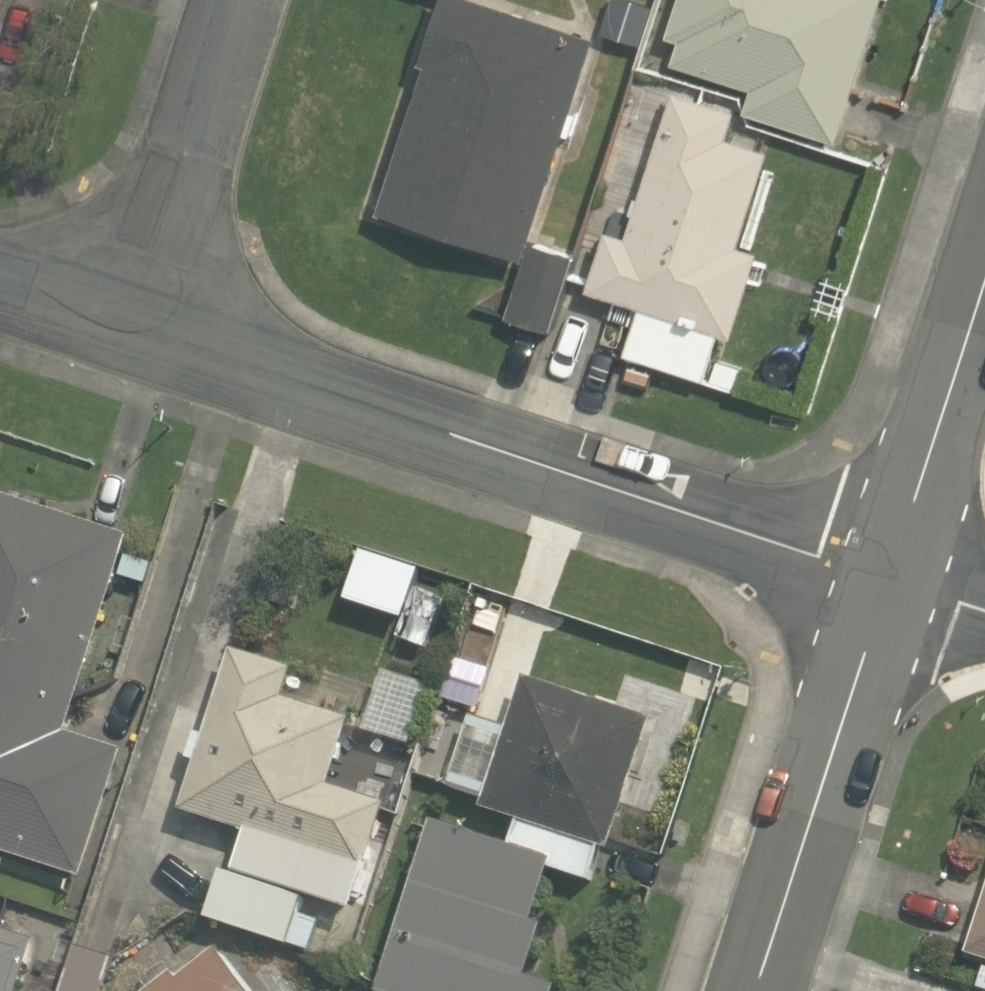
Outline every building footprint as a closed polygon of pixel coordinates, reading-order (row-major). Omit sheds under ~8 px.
[(596,43),(463,0),(449,0),(406,133),(379,217),(526,263),(567,133),(596,43)] [(670,36),(685,41),(678,62),(758,89),(750,113),(836,141),(883,0),(682,0),(670,36)] [(650,120),(662,85),(638,77),(627,112),(650,120)] [(626,354),(705,381),(720,337),(733,342),(761,255),(738,248),(770,152),(728,138),(737,113),(674,93),(626,238),(607,232),(587,292),(641,309),(626,354)] [(509,321),(552,334),(574,259),(532,246),(509,321)] [(84,879),(124,752),(69,735),(131,537),(0,495),(0,853),(84,879)] [(147,586),(153,565),(127,558),(121,579),(147,586)] [(234,646),(181,813),(250,835),(236,877),(221,872),(205,920),(310,953),(319,924),(298,917),(304,896),(351,911),(385,805),(328,786),(349,719),(282,697),(292,665),(234,646)] [(378,990),(552,990),(554,984),(532,977),(547,926),(533,922),(549,870),(588,882),(598,846),(612,850),(652,718),(527,680),(512,732),(467,718),(447,785),(485,796),(481,810),(517,821),(510,845),(430,820),(378,990)] [(967,954),(984,959),(984,893),(967,954)] [(37,945),(0,933),(0,990),(22,990),(37,945)] [(222,951),(182,981),(176,973),(152,990),(252,990),(222,951)]
